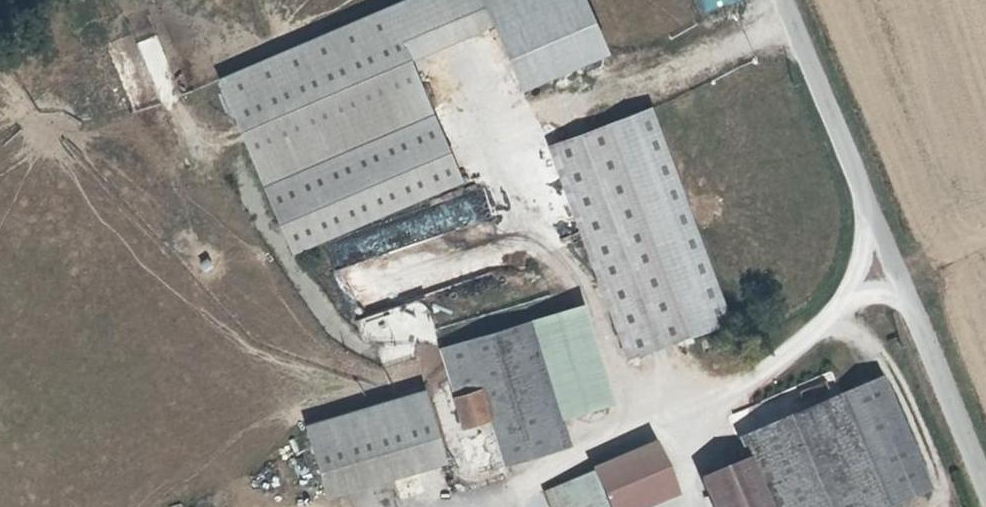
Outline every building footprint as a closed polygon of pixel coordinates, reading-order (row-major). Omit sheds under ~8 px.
[(265,183),(431,111),(405,50),(488,14),(481,0),(403,0),(220,78),(265,183)] [(705,13),(735,0),(700,0),(705,13)] [(431,111),(265,183),(295,252),(461,181),(431,111)] [(612,123),(549,145),(629,361),(690,338),(612,123)] [(525,326),(557,422),(593,410),(562,313),(525,326)] [(510,331),(425,357),(441,409),(468,400),(478,431),(480,431),(493,472),(549,454),(510,331)] [(919,476),(867,367),(726,434),(737,454),(763,506),(854,506),(919,476)] [(441,409),(450,439),(478,431),(468,400),(441,409)] [(315,504),(429,463),(406,403),(293,444),(315,504)] [(540,506),(629,506),(664,486),(642,445),(539,506),(540,506)] [(737,454),(697,477),(712,506),(763,506),(737,454)]
